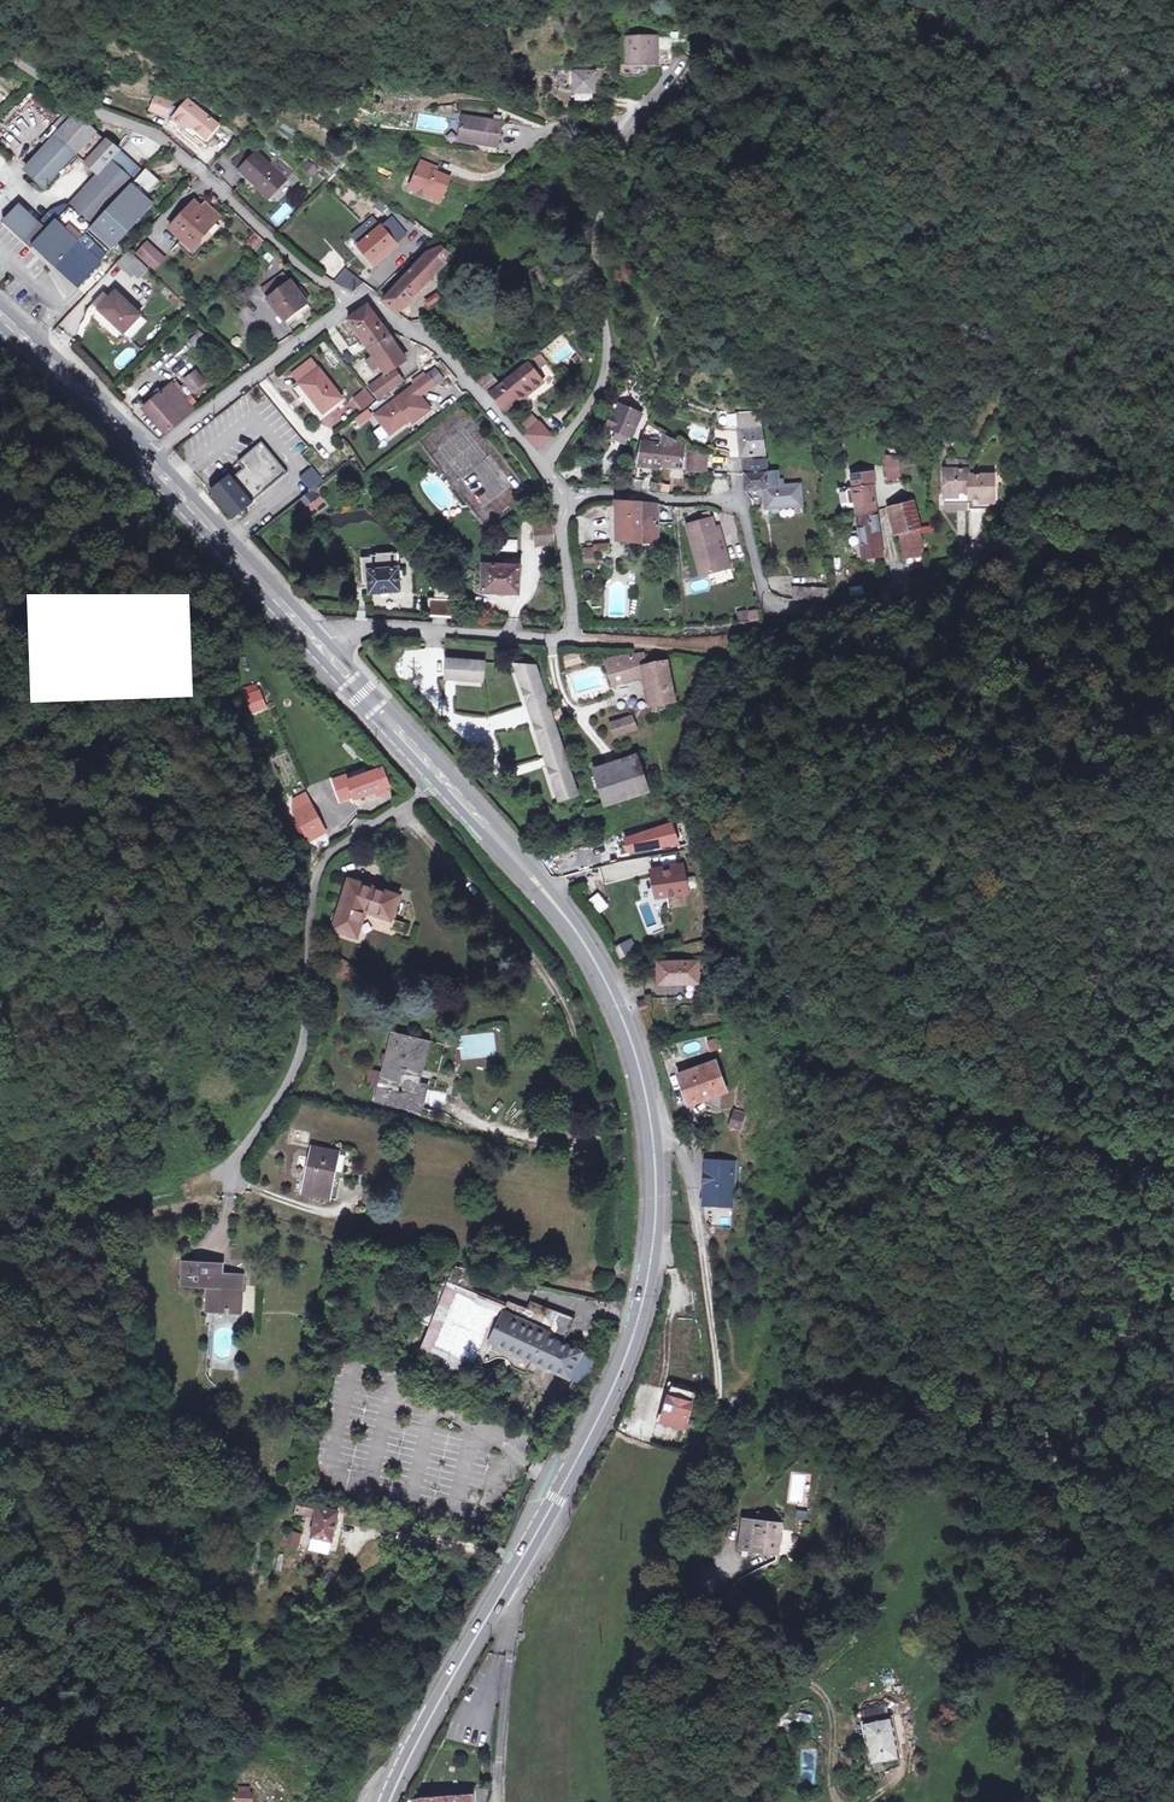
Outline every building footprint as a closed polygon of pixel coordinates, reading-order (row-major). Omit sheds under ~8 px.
[(628,38),(629,64),(656,61),(654,35),(628,38)] [(574,74),(576,95),(596,94),(594,73),(574,74)] [(151,107),(168,114),(172,103),(173,100),(157,94),(151,107)] [(179,109),(173,116),(202,140),(216,124),(188,98),(179,109)] [(179,109),(172,103),(168,114),(173,116),(179,109)] [(1168,113),(1157,126),(1173,138),(1173,136),(1173,118),(1168,113)] [(82,149),(99,132),(79,114),(77,117),(72,114),(45,142),(49,146),(28,168),(47,186),(82,149)] [(499,121),(463,118),(461,136),(471,137),(470,142),(497,144),(499,121)] [(104,170),(122,151),(99,132),(82,149),(104,170)] [(122,151),(104,170),(87,187),(109,207),(143,171),(122,151)] [(247,159),(237,169),(250,181),(252,179),(269,195),(284,179),(270,166),(254,151),(247,159)] [(231,163),(237,169),(247,159),(240,152),(231,163)] [(277,159),(270,166),(284,179),(291,171),(277,159)] [(313,177),(319,168),(306,160),(301,169),(313,177)] [(436,171),(420,165),(409,193),(424,199),(426,194),(442,200),(449,182),(434,176),(436,171)] [(378,167),(375,173),(389,179),(392,173),(378,167)] [(66,276),(76,286),(152,206),(145,199),(160,182),(146,168),(143,171),(109,207),(91,225),(54,264),(55,266),(66,276)] [(71,206),(91,225),(109,207),(87,187),(70,205),(71,206)] [(195,204),(170,230),(193,251),(201,242),(199,240),(215,223),(195,204)] [(416,229),(379,204),(377,207),(386,213),(392,219),(382,228),(361,246),(360,247),(375,264),(381,259),(384,261),(390,256),(388,253),(416,229)] [(21,233),(33,221),(18,206),(6,218),(21,233)] [(61,217),(56,221),(46,232),(36,223),(33,221),(21,233),(54,264),(91,225),(71,206),(61,217)] [(47,212),(51,217),(56,221),(61,217),(51,207),(47,212)] [(46,222),(51,217),(47,212),(41,218),(46,222)] [(56,221),(51,217),(46,222),(41,218),(36,223),(46,232),(56,221)] [(353,236),(361,246),(382,228),(374,219),(353,236)] [(146,246),(135,258),(152,274),(163,263),(146,246)] [(442,250),(427,257),(384,302),(400,315),(453,262),(442,250)] [(126,280),(139,268),(125,255),(113,268),(126,280)] [(69,294),(76,286),(66,276),(55,266),(48,273),(69,294)] [(347,271),(335,287),(338,289),(355,294),(366,287),(347,271)] [(291,286),(290,286),(284,278),(263,294),(270,302),(268,303),(288,329),(311,312),(291,286)] [(138,321),(112,297),(95,315),(120,339),(138,321)] [(431,310),(441,302),(438,298),(427,306),(431,310)] [(349,323),(370,354),(390,339),(382,326),(369,315),(374,311),(370,307),(365,309),(349,323)] [(370,354),(374,360),(366,365),(373,374),(380,369),(386,377),(406,363),(390,339),(370,354)] [(530,365),(502,386),(490,396),(502,410),(514,401),(517,405),(544,383),(530,365)] [(437,384),(444,378),(435,366),(428,372),(437,384)] [(319,371),(301,385),(325,415),(343,401),(319,371)] [(480,384),(490,396),(502,386),(492,374),(480,384)] [(374,391),(381,401),(401,386),(392,377),(374,391)] [(429,381),(414,391),(420,400),(435,389),(429,381)] [(171,386),(142,411),(164,434),(194,413),(186,403),(193,397),(185,387),(180,391),(177,386),(173,388),(171,386)] [(376,417),(383,428),(385,426),(392,435),(409,423),(411,426),(429,414),(420,400),(414,391),(376,417)] [(637,436),(646,412),(624,404),(618,419),(614,417),(611,427),(621,430),(634,435),(637,436)] [(358,426),(373,417),(368,410),(354,419),(358,426)] [(746,453),(746,456),(769,455),(764,410),(740,412),(740,410),(721,411),(722,428),(741,426),(742,454),(746,453)] [(538,452),(553,438),(540,423),(524,436),(538,452)] [(681,440),(664,430),(651,424),(643,441),(645,442),(644,448),(641,447),(640,455),(642,455),(640,462),(684,468),(688,447),(682,446),(681,440)] [(385,426),(383,428),(389,437),(392,435),(385,426)] [(634,435),(621,430),(619,438),(632,443),(634,435)] [(244,470),(209,498),(231,525),(239,519),(235,515),(262,493),(265,497),(270,493),(268,490),(286,475),(275,460),(280,456),(272,447),(267,451),(261,444),(254,448),(245,452),(243,455),(240,463),(244,470)] [(689,451),(688,470),(706,471),(708,453),(689,451)] [(898,454),(891,453),(889,465),(891,478),(900,474),(899,464),(898,454)] [(769,455),(746,456),(748,475),(770,473),(769,455)] [(355,469),(359,466),(353,458),(350,461),(355,469)] [(947,458),(947,467),(968,466),(968,458),(947,458)] [(947,467),(944,467),(945,509),(958,509),(958,506),(957,500),(970,500),(970,497),(969,491),(969,472),(968,466),(947,467)] [(310,492),(313,490),(316,487),(323,482),(312,469),(299,479),(310,492)] [(853,472),(855,485),(843,486),(844,502),(857,501),(858,512),(878,509),(875,482),(877,482),(875,469),(853,472)] [(993,471),(969,472),(969,491),(970,497),(970,500),(970,506),(995,505),(993,471)] [(772,488),(773,508),(805,506),(804,486),(788,487),(788,481),(781,481),(781,473),(770,473),(748,475),(750,490),(768,489),(772,488)] [(669,493),(670,484),(650,483),(649,492),(669,493)] [(319,497),(313,490),(310,492),(297,503),(303,511),(319,497)] [(895,504),(902,532),(921,527),(914,499),(895,504)] [(650,503),(617,503),(613,541),(659,545),(663,506),(650,503)] [(884,552),(878,509),(858,512),(863,555),(884,552)] [(535,546),(557,545),(555,529),(549,513),(533,516),(535,546)] [(719,538),(724,537),(721,527),(716,528),(714,517),(690,524),(704,576),(728,569),(719,538)] [(921,527),(902,532),(907,557),(927,551),(921,527)] [(732,568),(724,537),(719,538),(728,569),(732,568)] [(517,552),(517,540),(501,540),(501,552),(517,552)] [(597,547),(598,555),(611,553),(611,546),(597,547)] [(366,557),(368,583),(372,582),(374,594),(401,592),(399,555),(366,557)] [(485,567),(485,593),(519,594),(521,568),(485,567)] [(849,587),(850,596),(863,594),(862,585),(849,587)] [(800,601),(829,603),(829,588),(800,586),(800,601)] [(430,616),(469,618),(457,602),(450,602),(450,600),(431,600),(430,616)] [(738,622),(759,621),(758,609),(737,611),(738,622)] [(736,662),(753,665),(756,647),(738,644),(736,662)] [(579,666),(580,654),(563,654),(563,665),(579,666)] [(678,699),(671,654),(606,659),(614,684),(647,674),(654,706),(678,699)] [(485,681),(486,662),(449,660),(448,679),(458,679),(458,676),(470,677),(470,680),(485,681)] [(534,670),(514,669),(521,692),(524,691),(530,707),(527,708),(533,727),(536,726),(541,742),(538,743),(547,770),(550,769),(555,786),(552,787),(558,805),(576,799),(539,685),(534,670)] [(242,689),(256,716),(269,709),(256,682),(242,689)] [(613,723),(617,736),(639,729),(634,716),(613,723)] [(647,789),(638,759),(596,772),(606,801),(647,789)] [(355,771),(331,780),(340,802),(352,798),(353,801),(389,788),(382,767),(356,776),(355,771)] [(305,826),(318,818),(308,803),(294,811),(305,826)] [(683,865),(653,871),(658,896),(689,889),(683,865)] [(355,881),(337,928),(359,936),(368,912),(395,922),(403,900),(355,881)] [(599,892),(589,899),(598,914),(608,908),(599,892)] [(614,947),(620,959),(638,955),(630,939),(614,947)] [(657,962),(658,984),(697,982),(696,961),(657,962)] [(638,1000),(643,1010),(648,1008),(646,998),(638,1000)] [(425,1041),(391,1032),(374,1099),(417,1109),(423,1088),(414,1086),(425,1041)] [(717,1038),(701,1042),(704,1054),(721,1049),(717,1038)] [(678,1073),(690,1101),(725,1086),(713,1058),(678,1073)] [(742,1130),(745,1111),(732,1109),(729,1128),(742,1130)] [(348,1153),(314,1149),(309,1197),(343,1201),(348,1153)] [(737,1157),(712,1155),(712,1156),(711,1166),(707,1166),(705,1196),(723,1198),(724,1194),(733,1195),(734,1195),(737,1157)] [(730,1225),(732,1208),(722,1207),(720,1224),(730,1225)] [(687,1226),(675,1229),(678,1238),(690,1235),(687,1226)] [(245,1316),(246,1279),(226,1278),(226,1270),(188,1268),(187,1289),(212,1291),(210,1314),(245,1316)] [(512,1309),(452,1284),(426,1350),(447,1360),(452,1372),(457,1375),(467,1377),(472,1375),(476,1370),(485,1373),(488,1365),(492,1366),(506,1362),(532,1374),(538,1361),(573,1377),(585,1354),(566,1347),(571,1336),(510,1314),(512,1309)] [(684,1404),(665,1399),(659,1421),(678,1427),(684,1404)] [(331,1543),(337,1515),(318,1510),(319,1507),(299,1502),(296,1514),(314,1519),(311,1538),(331,1543)] [(763,1513),(762,1522),(786,1526),(788,1517),(763,1513)] [(755,1551),(760,1522),(749,1520),(742,1548),(755,1551)] [(762,1522),(760,1522),(755,1551),(782,1555),(787,1526),(786,1526),(762,1522)] [(289,1534),(286,1545),(299,1548),(301,1537),(289,1534)] [(889,1720),(861,1723),(866,1763),(893,1760),(889,1720)] [(236,1801),(250,1801),(251,1793),(248,1793),(248,1787),(239,1787),(238,1792),(236,1792),(236,1801)] [(478,1792),(426,1789),(425,1801),(477,1801),(478,1792)]
